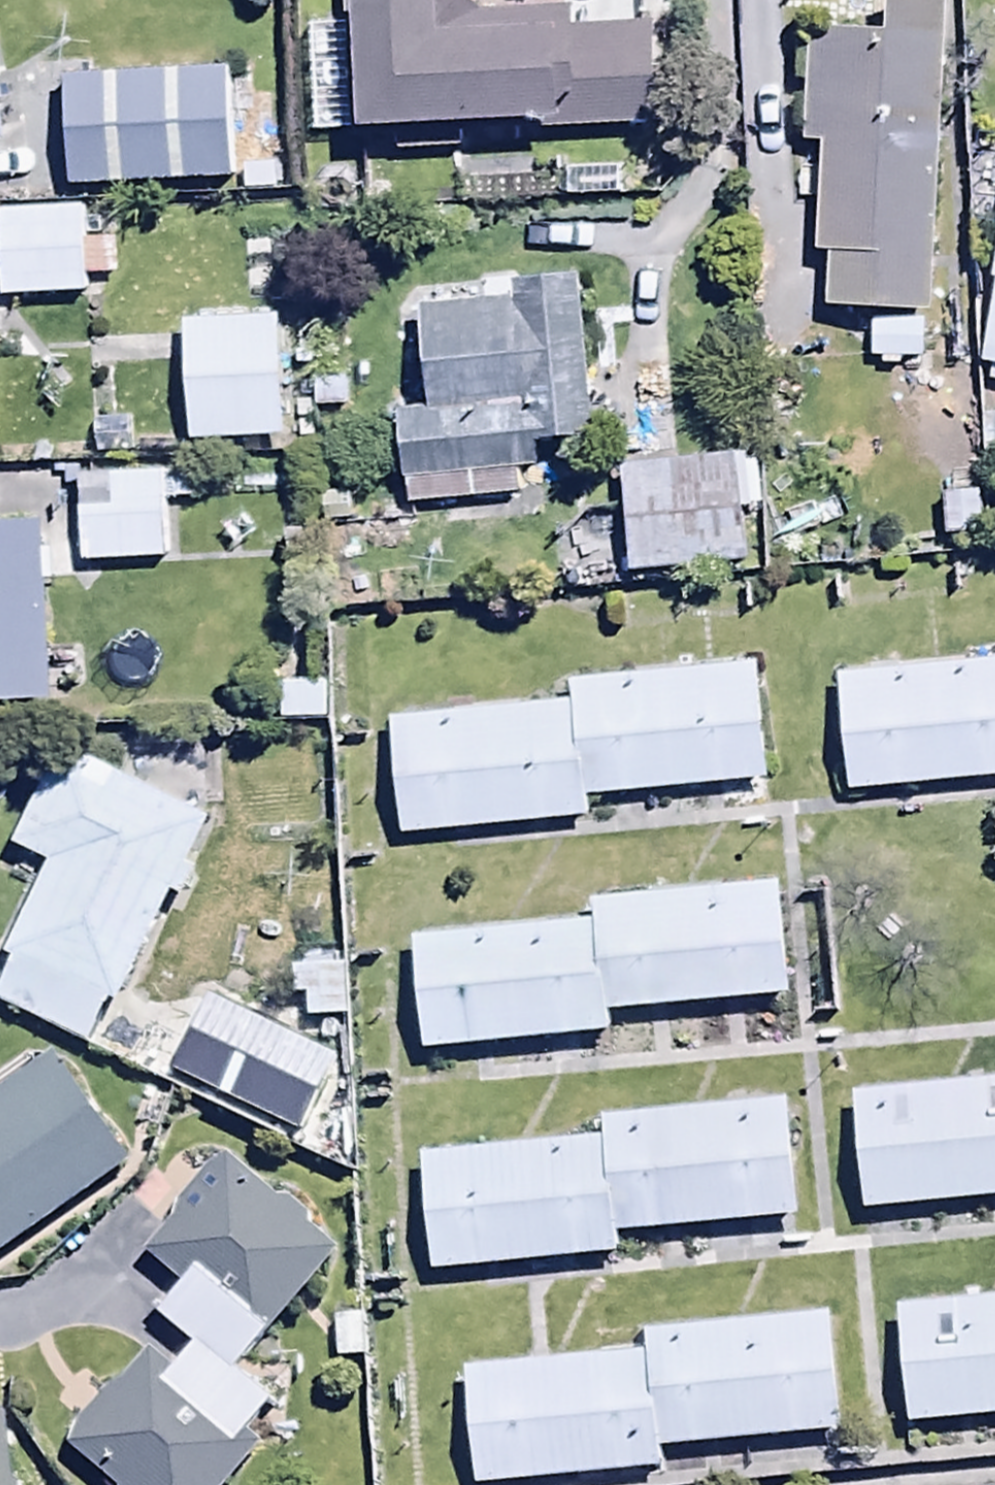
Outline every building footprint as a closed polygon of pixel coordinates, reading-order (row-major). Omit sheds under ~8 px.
[(318,131),(541,126),(541,135),(654,133),(652,29),(571,31),(570,6),(481,9),(474,0),(345,0),(347,25),(308,28),(318,131)] [(943,0),(886,0),(884,36),(809,31),(801,147),(822,148),(815,251),(830,252),(826,310),(869,312),(866,363),(919,367),(943,0)] [(108,70),(22,72),(23,159),(109,157),(108,70)] [(83,244),(83,213),(0,214),(0,300),(84,299),(84,279),(111,278),(111,243),(83,244)] [(540,441),(583,439),(575,274),(515,277),(516,304),(424,309),(429,412),(401,414),(406,503),(521,497),(520,474),(542,473),(540,441)] [(981,367),(991,368),(988,387),(994,389),(994,286),(981,367)] [(276,318),(182,323),(189,446),(283,441),(276,318)] [(745,457),(621,466),(628,573),(748,564),(744,511),(761,510),(758,466),(746,467),(745,457)] [(76,531),(0,531),(0,712),(46,711),(44,584),(90,583),(90,569),(166,568),(165,503),(189,502),(189,476),(76,477),(76,531)] [(836,678),(845,792),(994,780),(994,665),(836,678)] [(591,822),(589,802),(768,786),(757,666),(572,683),(574,704),(387,721),(398,840),(591,822)] [(3,956),(109,1010),(206,820),(64,748),(15,845),(50,863),(3,956)] [(787,1003),(778,888),(591,902),(593,924),(414,938),(423,1057),(612,1042),(610,1017),(787,1003)] [(344,970),(287,969),(286,1022),(343,1023),(344,970)] [(228,1011),(186,1100),(343,1174),(338,1060),(228,1011)] [(60,1064),(0,1104),(0,1257),(130,1170),(60,1064)] [(855,1098),(868,1219),(994,1205),(994,1084),(855,1098)] [(794,1225),(785,1107),(601,1122),(603,1145),(422,1159),(431,1279),(620,1263),(618,1239),(794,1225)] [(234,1369),(339,1258),(232,1156),(141,1253),(181,1291),(158,1316),(193,1349),(172,1372),(152,1354),(66,1445),(108,1484),(225,1484),(252,1457),(236,1442),(271,1405),(234,1369)] [(897,1313),(908,1433),(994,1425),(994,1304),(897,1313)] [(826,1323),(644,1338),(645,1357),(463,1373),(472,1484),(572,1484),(662,1478),(660,1449),(836,1435),(826,1323)] [(5,1424),(0,1424),(0,1484),(9,1484),(5,1424)]
